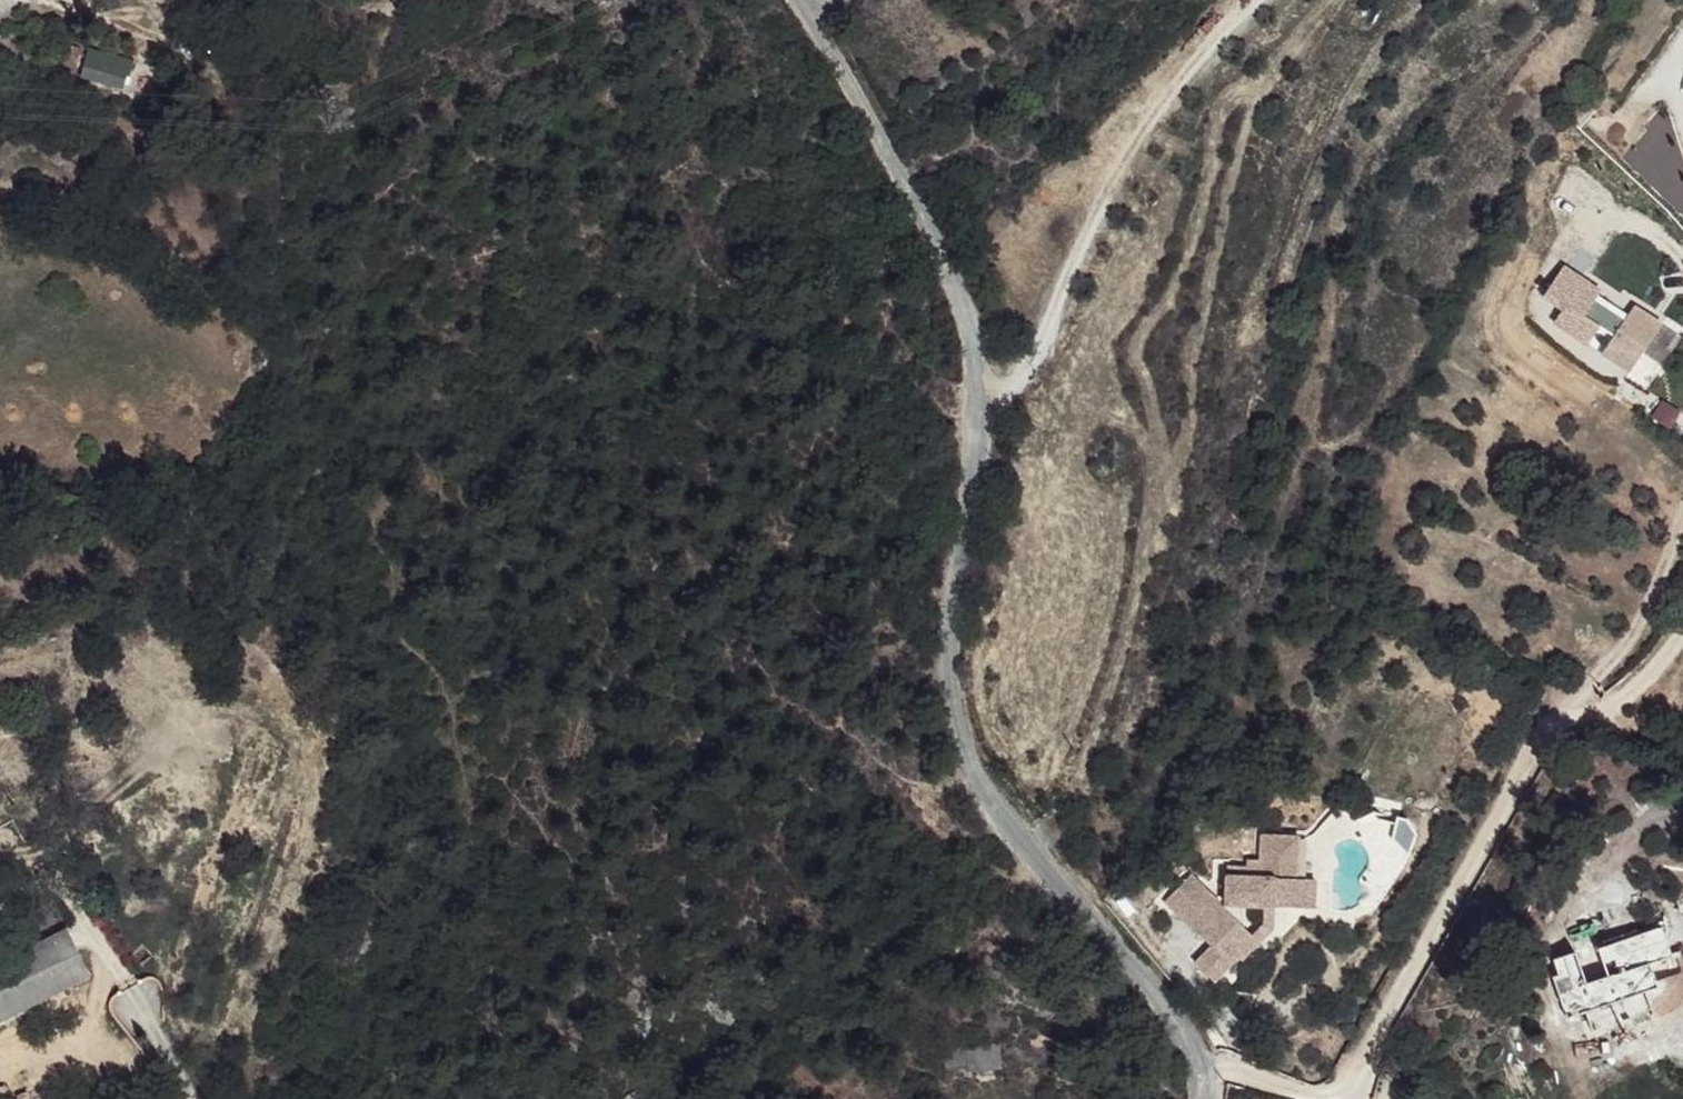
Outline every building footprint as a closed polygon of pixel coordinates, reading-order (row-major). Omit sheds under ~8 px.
[(1638,301),(1616,331),(1645,352),(1667,324),(1638,301)] [(1215,901),(1180,871),(1156,899),(1207,941),(1192,960),(1210,975),(1233,949),(1236,952),(1253,933),(1236,919),(1237,917),(1237,896),(1306,893),(1304,864),(1236,868),(1235,859),(1216,861),(1216,875),(1212,880),(1217,884),(1217,898),(1215,901)] [(1566,958),(1571,971),(1563,974),(1571,996),(1580,1021),(1601,1013),(1603,1033),(1625,1026),(1644,1019),(1665,1010),(1658,988),(1669,983),(1666,965),(1682,961),(1682,946),(1676,929),(1659,935),(1655,927),(1611,944),(1621,975),(1603,980),(1590,949),(1566,958)] [(67,931),(0,963),(0,1023),(89,977),(67,931)] [(1669,983),(1658,988),(1665,1010),(1670,1015),(1682,1012),(1682,979),(1669,983)] [(1006,1070),(1006,1045),(948,1046),(948,1067),(974,1066),(976,1074),(1006,1070)]
